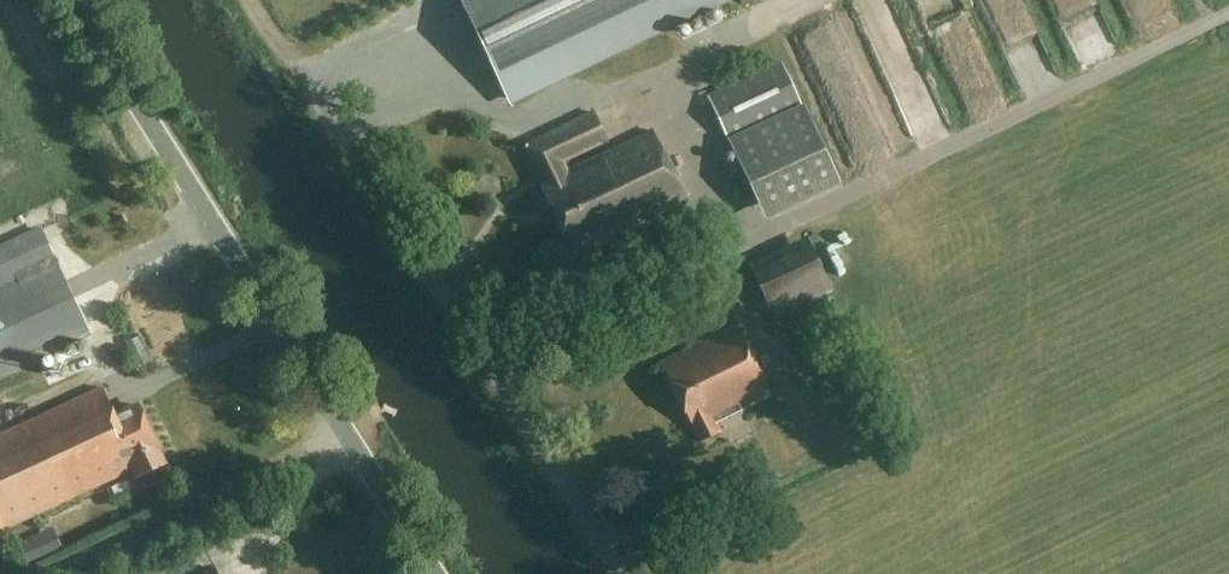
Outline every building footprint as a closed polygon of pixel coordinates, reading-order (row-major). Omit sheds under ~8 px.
[(507,110),(735,0),(454,0),(507,110)] [(898,69),(918,53),(910,43),(890,59),(898,69)] [(840,186),(781,62),(706,99),(765,222),(840,186)] [(607,139),(593,111),(524,146),(543,186),(541,187),(574,255),(686,201),(653,133),(568,174),(562,161),(607,139)] [(40,227),(0,246),(0,375),(89,333),(40,227)] [(832,291),(807,238),(750,265),(775,318),(832,291)] [(770,397),(735,326),(660,363),(699,443),(720,432),(716,423),(770,397)] [(102,388),(0,436),(0,532),(132,470),(135,477),(164,464),(137,406),(114,416),(102,388)]
